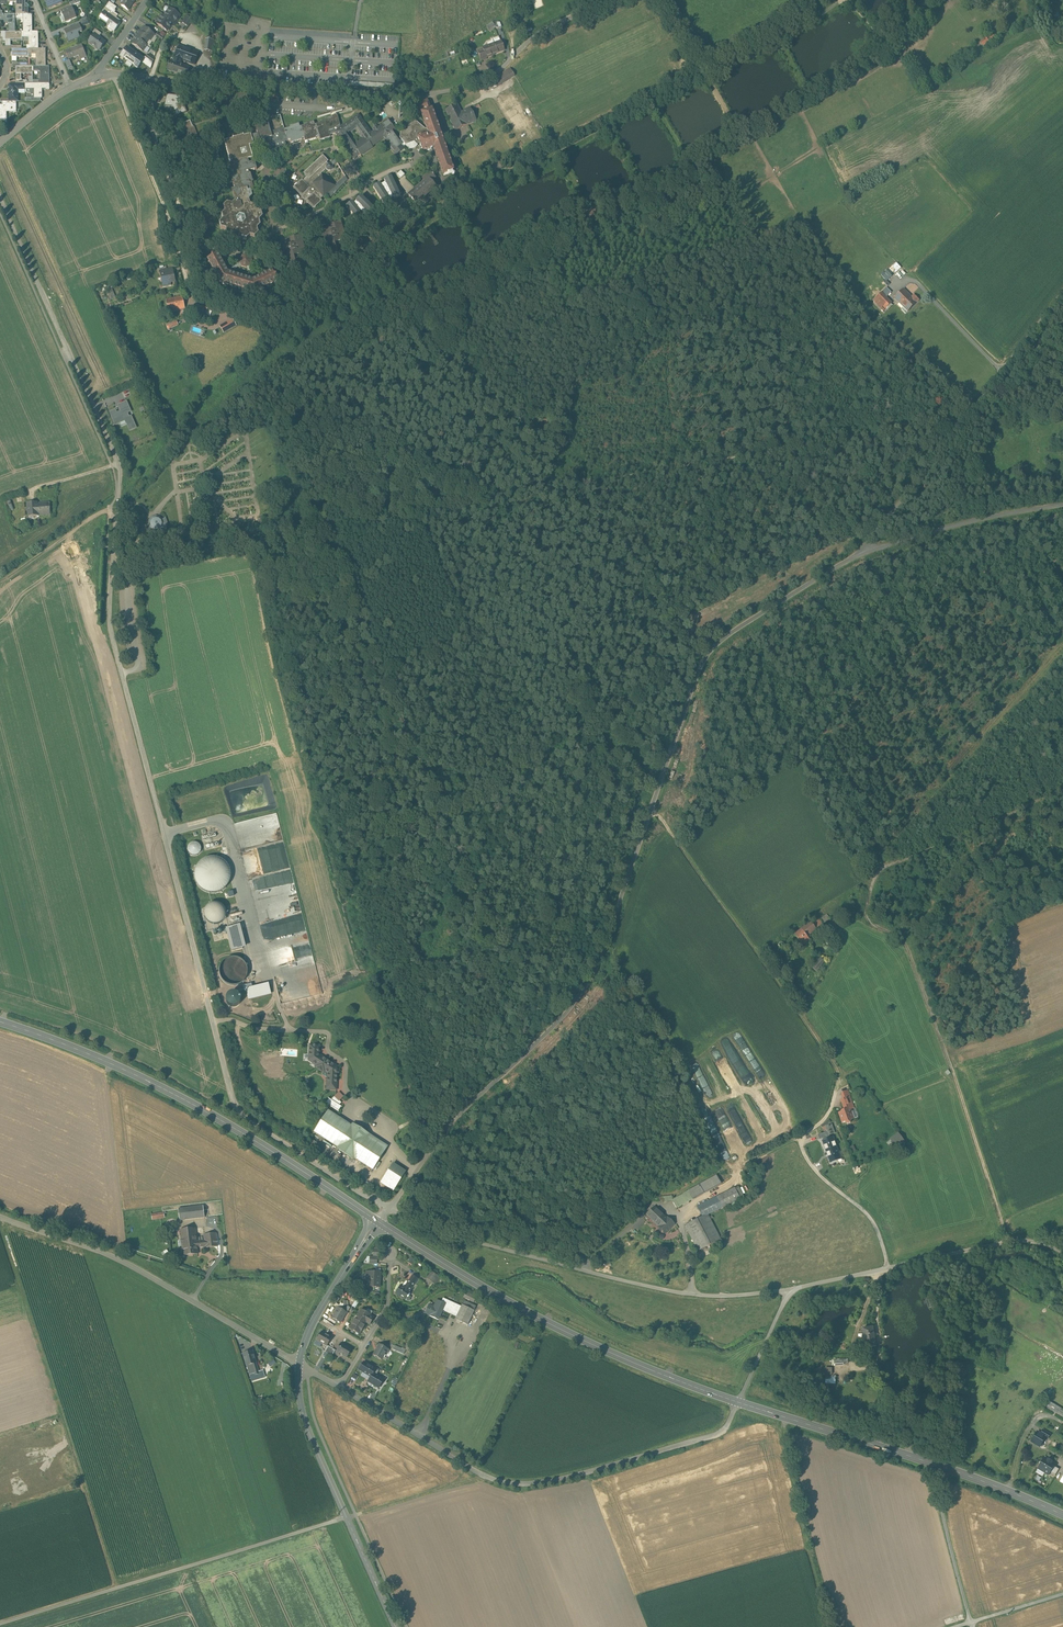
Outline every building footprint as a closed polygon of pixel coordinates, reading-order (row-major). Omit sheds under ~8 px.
[(8,2),(16,2),(16,14),(23,14),(25,14),(26,3),(25,3),(25,0),(8,0),(8,2)] [(121,5),(128,10),(135,0),(124,0),(121,5)] [(72,6),(61,11),(65,21),(76,17),(72,6)] [(116,13),(106,6),(103,11),(104,12),(112,18),(116,13)] [(180,16),(170,8),(169,8),(167,12),(164,16),(173,23),(174,24),(180,16)] [(112,18),(104,12),(99,19),(100,19),(100,18),(109,24),(107,27),(114,31),(120,22),(119,23),(117,21),(118,19),(115,17),(114,19),(112,18)] [(0,15),(0,23),(2,23),(2,21),(9,21),(9,32),(15,32),(15,14),(3,15),(0,15)] [(25,14),(23,14),(23,18),(23,28),(32,28),(32,21),(32,14),(25,14)] [(173,23),(164,16),(163,15),(157,23),(167,31),(173,23)] [(187,15),(182,22),(188,26),(192,19),(187,15)] [(1047,15),(1043,18),(1048,27),(1053,25),(1047,15)] [(87,17),(81,20),(83,26),(89,23),(87,17)] [(492,23),(487,27),(490,32),(495,29),(492,23)] [(79,24),(65,30),(68,37),(71,36),(73,40),(80,37),(78,33),(82,31),(79,24)] [(155,35),(144,27),(140,32),(149,39),(151,40),(155,35)] [(149,39),(140,32),(139,31),(135,37),(136,38),(145,45),(146,44),(149,39)] [(5,32),(1,32),(1,36),(3,36),(3,41),(5,41),(6,46),(11,46),(11,40),(6,40),(5,32)] [(22,32),(15,32),(9,32),(5,32),(6,40),(11,40),(22,39),(22,37),(22,32)] [(23,32),(22,32),(22,37),(29,37),(29,45),(38,45),(38,39),(37,39),(37,32),(23,32)] [(99,36),(95,33),(88,42),(99,50),(100,48),(102,48),(103,47),(103,45),(105,41),(101,39),(102,38),(99,36)] [(215,35),(207,34),(204,51),(213,52),(214,47),(220,48),(221,41),(214,40),(215,35)] [(993,34),(981,42),(983,45),(984,45),(995,38),(993,34)] [(145,45),(136,38),(132,43),(143,51),(147,45),(146,44),(145,45)] [(492,44),(490,45),(493,55),(504,51),(501,41),(498,42),(492,44)] [(78,46),(74,48),(74,49),(66,52),(69,60),(79,55),(81,59),(87,56),(82,44),(78,46)] [(490,45),(483,48),(484,51),(479,53),(481,61),(485,59),(486,58),(489,57),(490,56),(493,55),(490,45)] [(198,53),(179,46),(175,58),(182,61),(194,65),(198,53)] [(127,48),(121,56),(138,68),(142,63),(144,60),(143,59),(127,48)] [(39,49),(29,49),(29,54),(36,54),(36,66),(46,66),(46,57),(45,57),(45,49),(39,49)] [(146,58),(145,57),(143,59),(144,60),(142,63),(146,66),(150,60),(146,58)] [(182,61),(175,58),(174,62),(170,61),(167,70),(178,74),(179,72),(187,75),(189,68),(181,65),(182,61)] [(69,60),(65,62),(68,71),(73,69),(69,60)] [(46,66),(33,66),(33,72),(40,71),(40,80),(38,80),(38,84),(46,84),(50,84),(50,83),(49,74),(48,74),(48,66),(46,66)] [(510,69),(492,80),(493,82),(485,87),(487,91),(513,74),(510,69)] [(25,89),(25,84),(16,84),(9,84),(9,85),(10,85),(10,91),(9,91),(9,98),(18,98),(18,90),(25,90),(25,89)] [(25,84),(25,89),(34,89),(34,98),(42,98),(42,87),(46,87),(46,84),(38,84),(25,84)] [(523,101),(527,98),(524,93),(519,95),(523,101)] [(181,97),(166,96),(165,106),(173,107),(177,116),(186,113),(181,97)] [(431,108),(429,104),(430,104),(429,104),(428,104),(427,100),(413,105),(414,106),(416,113),(416,114),(417,114),(417,115),(422,113),(422,114),(423,113),(423,114),(422,115),(423,115),(424,118),(423,119),(425,119),(426,122),(425,122),(425,123),(426,123),(427,125),(426,126),(427,126),(428,128),(424,129),(416,123),(409,126),(408,131),(401,133),(400,139),(401,140),(399,141),(403,146),(405,145),(406,146),(407,147),(408,148),(409,148),(410,148),(412,148),(413,148),(414,148),(416,146),(417,145),(418,144),(420,143),(423,152),(434,148),(435,151),(443,175),(453,171),(452,167),(451,164),(451,163),(450,164),(448,160),(450,160),(449,159),(448,160),(447,157),(448,156),(447,156),(446,153),(447,153),(447,152),(446,153),(445,149),(446,149),(445,148),(444,149),(443,145),(444,145),(444,144),(443,145),(442,142),(443,142),(443,141),(442,141),(441,138),(442,138),(441,137),(440,137),(439,134),(440,134),(440,133),(439,134),(438,131),(439,131),(439,130),(438,130),(437,127),(438,127),(438,126),(437,126),(435,123),(436,123),(436,122),(435,122),(434,120),(435,119),(434,119),(433,116),(434,115),(433,115),(432,112),(433,112),(432,111),(431,111),(431,110),(432,110),(432,109),(430,110),(430,109),(431,108)] [(0,102),(0,120),(7,120),(7,111),(12,111),(12,112),(16,112),(16,102),(9,102),(0,102)] [(457,104),(445,110),(456,130),(476,120),(470,108),(461,112),(457,104)] [(370,131),(358,115),(354,118),(341,127),(339,129),(334,132),(335,132),(353,157),(353,158),(359,154),(361,156),(361,155),(372,148),(372,147),(372,146),(374,144),(384,138),(393,151),(396,155),(404,149),(405,149),(403,146),(399,141),(392,132),(395,130),(395,129),(395,130),(388,121),(388,120),(382,124),(383,125),(371,133),(370,131)] [(314,122),(304,124),(304,125),(300,127),(299,124),(290,126),(290,128),(285,129),(285,132),(286,132),(286,133),(288,140),(290,139),(291,142),(302,138),(304,137),(305,140),(306,140),(316,137),(316,136),(318,136),(319,139),(330,136),(329,133),(332,132),(334,132),(339,129),(341,127),(339,125),(340,125),(338,117),(336,117),(336,116),(334,116),(331,117),(331,118),(328,119),(328,120),(319,122),(319,123),(314,125),(314,122)] [(267,118),(247,124),(247,125),(254,123),(258,135),(251,137),(251,138),(252,137),(255,146),(256,149),(255,149),(255,150),(264,147),(284,141),(288,140),(286,133),(286,132),(285,132),(285,129),(284,128),(271,132),(267,118)] [(190,121),(184,124),(185,127),(184,127),(184,128),(185,127),(186,130),(193,128),(190,121)] [(193,128),(186,130),(182,132),(183,137),(188,135),(192,145),(199,142),(194,127),(193,128)] [(233,141),(224,143),(224,144),(225,144),(227,153),(227,154),(228,154),(230,163),(230,164),(231,164),(231,165),(239,162),(239,163),(248,160),(248,161),(253,159),(250,147),(255,146),(252,137),(251,138),(251,137),(251,136),(244,138),(243,136),(243,137),(234,140),(233,139),(233,141)] [(284,141),(264,147),(266,154),(286,149),(284,141)] [(248,160),(239,163),(239,162),(231,165),(234,175),(235,175),(236,177),(232,178),(235,189),(236,188),(237,190),(233,191),(236,202),(244,199),(242,192),(244,191),(245,191),(247,190),(248,193),(249,193),(251,192),(253,191),(254,191),(253,186),(252,186),(251,184),(252,184),(252,183),(250,176),(250,175),(249,172),(250,171),(251,172),(257,170),(255,163),(259,162),(259,160),(258,158),(257,158),(255,150),(255,149),(256,149),(255,146),(250,147),(253,159),(248,161),(248,160)] [(323,157),(304,174),(308,178),(306,180),(304,182),(303,180),(295,188),(302,195),(301,196),(301,197),(302,196),(306,201),(306,202),(307,201),(313,207),(321,200),(319,198),(322,195),(313,183),(322,175),(321,174),(326,169),(326,168),(326,165),(328,163),(327,162),(327,161),(323,157)] [(331,163),(328,163),(326,165),(326,168),(326,169),(328,171),(331,171),(333,169),(333,165),(337,162),(335,159),(331,163)] [(426,181),(415,190),(409,195),(408,196),(409,196),(416,204),(415,204),(416,205),(421,200),(422,200),(436,188),(431,182),(435,178),(433,176),(434,175),(433,174),(432,175),(430,172),(424,177),(423,178),(426,181)] [(334,185),(322,174),(322,175),(313,183),(322,195),(323,197),(324,196),(327,193),(331,197),(348,180),(347,178),(345,176),(334,185)] [(386,183),(393,198),(393,199),(400,196),(391,177),(384,180),(386,183)] [(393,198),(386,183),(383,185),(381,186),(390,200),(393,198)] [(390,200),(381,186),(380,184),(373,188),(385,206),(392,202),(390,200)] [(242,192),(244,199),(236,202),(232,205),(227,204),(224,208),(225,213),(222,216),(223,221),(220,225),(221,230),(226,231),(227,236),(232,237),(233,242),(238,243),(239,243),(242,239),(247,240),(250,237),(255,238),(259,234),(257,230),(261,226),(259,221),(263,218),(261,213),(257,211),(255,207),(250,205),(249,201),(253,198),(251,192),(249,193),(248,193),(247,190),(245,191),(244,191),(242,192)] [(356,202),(357,203),(368,215),(371,218),(376,213),(361,197),(356,202)] [(366,220),(364,219),(354,205),(352,203),(346,207),(360,225),(366,220)] [(364,219),(368,215),(357,203),(355,204),(354,205),(364,219)] [(341,222),(324,227),(327,234),(323,235),(330,254),(329,255),(337,253),(334,243),(340,241),(341,244),(347,242),(347,241),(347,242),(340,222),(341,222)] [(250,257),(245,255),(241,258),(239,262),(242,267),(246,268),(251,266),(252,261),(250,257)] [(253,282),(245,279),(244,279),(237,277),(228,274),(224,267),(225,267),(224,267),(221,260),(220,260),(218,256),(214,258),(213,257),(212,259),(208,261),(210,265),(210,266),(214,272),(214,273),(216,276),(215,277),(216,277),(215,279),(217,280),(218,280),(219,282),(222,283),(221,284),(225,285),(225,286),(226,286),(233,288),(234,288),(241,290),(242,291),(242,290),(249,293),(253,294),(254,292),(257,293),(258,292),(259,293),(260,293),(262,293),(262,291),(263,291),(262,290),(266,288),(266,289),(266,288),(273,284),(273,285),(273,284),(277,282),(275,278),(276,276),(274,276),(272,272),(268,274),(267,274),(268,274),(261,278),(260,278),(253,282)] [(893,266),(898,271),(902,267),(897,262),(893,266)] [(172,269),(160,271),(161,276),(162,276),(164,284),(175,281),(172,269)] [(887,287),(882,292),(886,297),(891,292),(887,287)] [(913,298),(903,289),(895,297),(908,311),(917,302),(913,298)] [(886,297),(882,292),(873,300),(881,308),(883,306),(885,309),(892,303),(886,297)] [(174,299),(176,311),(185,309),(182,297),(174,299)] [(176,311),(174,299),(166,300),(169,312),(176,311)] [(210,304),(199,300),(195,314),(205,317),(210,304)] [(166,325),(168,329),(179,325),(177,321),(166,325)] [(226,323),(220,327),(223,332),(230,329),(226,323)] [(202,335),(204,329),(193,326),(191,331),(202,335)] [(129,389),(122,392),(124,398),(132,395),(129,389)] [(134,406),(117,414),(123,426),(140,418),(134,406)] [(36,502),(27,503),(29,516),(38,515),(36,502)] [(36,503),(38,515),(51,514),(49,502),(36,503)] [(150,529),(152,527),(151,525),(152,522),(153,520),(156,519),(159,519),(161,521),(163,520),(160,517),(156,516),(152,518),(149,521),(148,525),(150,529)] [(159,519),(156,519),(153,520),(152,522),(151,525),(152,527),(150,529),(147,530),(151,534),(157,535),(162,533),(166,529),(167,523),(165,518),(163,520),(161,521),(159,519)] [(26,521),(20,526),(24,532),(30,527),(26,521)] [(189,852),(190,854),(193,855),(195,855),(197,854),(199,853),(201,851),(201,848),(200,845),(198,843),(196,842),(193,842),(191,843),(189,845),(188,847),(188,849),(189,852)] [(195,877),(198,884),(202,889),(208,892),(215,892),(222,890),(227,885),(230,879),(230,873),(228,866),(224,861),(218,858),(212,857),(205,859),(199,863),(196,870),(195,877)] [(205,915),(206,919),(209,922),(213,924),(218,924),(222,922),(225,919),(226,914),(226,910),(223,906),(220,903),(215,902),(211,903),(208,905),(206,908),(204,912),(205,915)] [(812,923),(806,927),(805,925),(802,927),(801,928),(802,929),(807,936),(817,929),(812,923)] [(240,924),(226,928),(232,950),(246,947),(240,924)] [(802,929),(795,935),(800,941),(802,939),(805,943),(810,940),(807,936),(802,929)] [(220,974),(222,979),(226,983),(231,985),(237,985),(242,982),(245,978),(247,973),(247,968),(245,963),(241,959),(237,957),(231,957),(226,959),(222,963),(220,968),(220,974)] [(821,958),(813,968),(817,972),(825,961),(821,958)] [(320,1069),(326,1059),(324,1057),(322,1057),(320,1056),(318,1053),(319,1046),(320,1046),(320,1045),(310,1045),(309,1058),(310,1058),(310,1061),(316,1065),(316,1067),(320,1069)] [(708,1052),(702,1055),(712,1081),(719,1079),(708,1052)] [(691,1058),(701,1085),(707,1083),(696,1056),(691,1058)] [(338,1067),(326,1059),(320,1069),(323,1072),(325,1071),(328,1072),(327,1082),(335,1082),(335,1079),(337,1078),(337,1074),(339,1073),(339,1069),(337,1068),(338,1067)] [(723,1072),(729,1070),(725,1059),(719,1061),(723,1072)] [(327,1082),(327,1089),(336,1090),(337,1078),(335,1079),(335,1082),(327,1082)] [(338,1090),(328,1102),(338,1110),(342,1106),(340,1104),(342,1102),(340,1100),(344,1095),(338,1090)] [(848,1090),(842,1092),(842,1093),(844,1099),(850,1096),(848,1090)] [(839,1113),(843,1123),(846,1121),(846,1122),(848,1124),(851,1123),(851,1120),(854,1119),(849,1104),(852,1103),(850,1096),(844,1099),(841,1099),(845,1110),(842,1111),(839,1113)] [(748,1117),(753,1115),(747,1101),(742,1103),(748,1117)] [(361,1129),(357,1126),(353,1124),(353,1123),(352,1125),(351,1125),(351,1126),(347,1123),(347,1122),(343,1120),(342,1119),(342,1120),(338,1117),(338,1116),(337,1117),(333,1114),(334,1114),(333,1113),(333,1114),(329,1111),(328,1111),(326,1115),(325,1115),(323,1119),(322,1119),(323,1120),(320,1123),(320,1124),(318,1127),(317,1127),(317,1128),(315,1131),(314,1132),(315,1132),(319,1135),(320,1135),(324,1138),(328,1141),(329,1141),(333,1144),(334,1144),(338,1147),(337,1148),(337,1149),(338,1149),(341,1151),(345,1153),(345,1154),(349,1156),(353,1158),(353,1159),(354,1157),(355,1158),(358,1160),(359,1161),(359,1160),(363,1163),(364,1164),(364,1163),(368,1166),(368,1167),(369,1167),(372,1169),(373,1170),(373,1169),(376,1165),(376,1164),(379,1160),(379,1159),(382,1155),(383,1154),(382,1154),(385,1150),(386,1149),(385,1149),(381,1147),(381,1146),(380,1146),(376,1144),(376,1143),(372,1141),(371,1140),(367,1138),(367,1137),(369,1134),(369,1133),(368,1134),(365,1132),(365,1131),(361,1129),(361,1128),(361,1129)] [(831,1138),(823,1141),(825,1145),(824,1145),(826,1150),(827,1152),(827,1153),(828,1152),(836,1149),(837,1149),(836,1146),(837,1146),(835,1142),(834,1142),(833,1138),(833,1137),(831,1138)] [(890,1141),(888,1139),(885,1142),(887,1144),(886,1146),(888,1148),(889,1146),(891,1148),(894,1144),(892,1143),(893,1142),(891,1140),(890,1141)] [(320,1145),(314,1141),(310,1146),(317,1150),(320,1145)] [(827,1152),(827,1153),(828,1157),(829,1157),(831,1162),(841,1159),(837,1149),(836,1149),(828,1152),(827,1153),(827,1152)] [(399,1167),(394,1164),(393,1163),(393,1164),(385,1176),(384,1177),(381,1182),(381,1183),(382,1182),(387,1186),(393,1190),(405,1172),(406,1171),(405,1171),(400,1168),(400,1167),(399,1167)] [(716,1175),(681,1194),(682,1195),(686,1203),(721,1184),(716,1175)] [(734,1188),(697,1207),(702,1217),(707,1215),(740,1198),(734,1188)] [(682,1195),(672,1201),(676,1208),(686,1203),(682,1195)] [(178,1209),(179,1220),(204,1217),(203,1206),(178,1209)] [(666,1219),(654,1207),(647,1215),(659,1226),(658,1227),(665,1233),(674,1224),(667,1218),(666,1219)] [(702,1217),(685,1226),(698,1251),(710,1245),(720,1240),(707,1215),(702,1217)] [(181,1229),(182,1238),(196,1236),(195,1227),(181,1229)] [(204,1234),(205,1239),(205,1246),(206,1248),(218,1246),(216,1233),(204,1234)] [(196,1236),(182,1238),(184,1255),(198,1253),(197,1247),(196,1240),(196,1236)] [(205,1239),(196,1240),(197,1247),(205,1246),(205,1239)] [(380,1272),(368,1272),(367,1286),(379,1287),(380,1272)] [(439,1277),(432,1272),(427,1278),(435,1283),(439,1277)] [(410,1279),(404,1288),(410,1291),(415,1283),(410,1279)] [(404,1288),(401,1285),(396,1293),(405,1299),(410,1291),(404,1288)] [(476,1297),(466,1292),(463,1297),(469,1300),(474,1302),(476,1297)] [(461,1306),(445,1298),(443,1298),(441,1302),(445,1304),(449,1305),(446,1311),(456,1316),(461,1306)] [(930,1299),(928,1300),(925,1301),(928,1310),(933,1308),(930,1299)] [(437,1300),(434,1307),(429,1305),(425,1313),(430,1315),(430,1316),(438,1320),(443,1310),(445,1304),(441,1302),(437,1300)] [(466,1306),(461,1304),(461,1306),(456,1316),(454,1319),(460,1322),(467,1325),(477,1304),(474,1302),(469,1300),(466,1306)] [(346,1312),(338,1307),(332,1318),(340,1323),(343,1318),(342,1318),(345,1312),(346,1313),(346,1312)] [(358,1316),(358,1317),(359,1317),(357,1320),(354,1325),(362,1329),(366,1322),(368,1323),(369,1321),(370,1322),(373,1317),(370,1316),(370,1315),(361,1310),(358,1316)] [(362,1329),(354,1325),(357,1320),(355,1319),(350,1328),(359,1334),(362,1329)] [(873,1327),(868,1328),(868,1326),(864,1327),(864,1328),(863,1329),(865,1339),(866,1347),(866,1348),(876,1346),(873,1327)] [(331,1337),(322,1332),(322,1331),(316,1340),(317,1341),(317,1340),(322,1343),(322,1344),(327,1346),(332,1337),(331,1337)] [(347,1347),(341,1344),(341,1343),(336,1351),(347,1357),(351,1349),(347,1346),(347,1347)] [(388,1349),(380,1344),(376,1350),(373,1355),(382,1360),(388,1349)] [(252,1350),(243,1353),(247,1366),(256,1363),(252,1350)] [(375,1369),(364,1362),(359,1369),(371,1376),(369,1380),(375,1384),(380,1376),(376,1374),(379,1371),(375,1369)] [(256,1363),(247,1366),(249,1375),(255,1373),(253,1369),(257,1368),(256,1363)] [(383,1373),(376,1385),(380,1387),(387,1376),(383,1373)] [(1050,1401),(1046,1408),(1062,1418),(1062,1408),(1050,1401)] [(1050,1434),(1043,1430),(1040,1434),(1046,1437),(1048,1438),(1050,1434)] [(1040,1434),(1037,1432),(1032,1441),(1040,1446),(1041,1446),(1042,1446),(1044,1443),(1042,1442),(1046,1437),(1040,1434)] [(1048,1460),(1044,1458),(1038,1468),(1048,1474),(1055,1464),(1051,1462),(1052,1461),(1049,1459),(1048,1460)]
